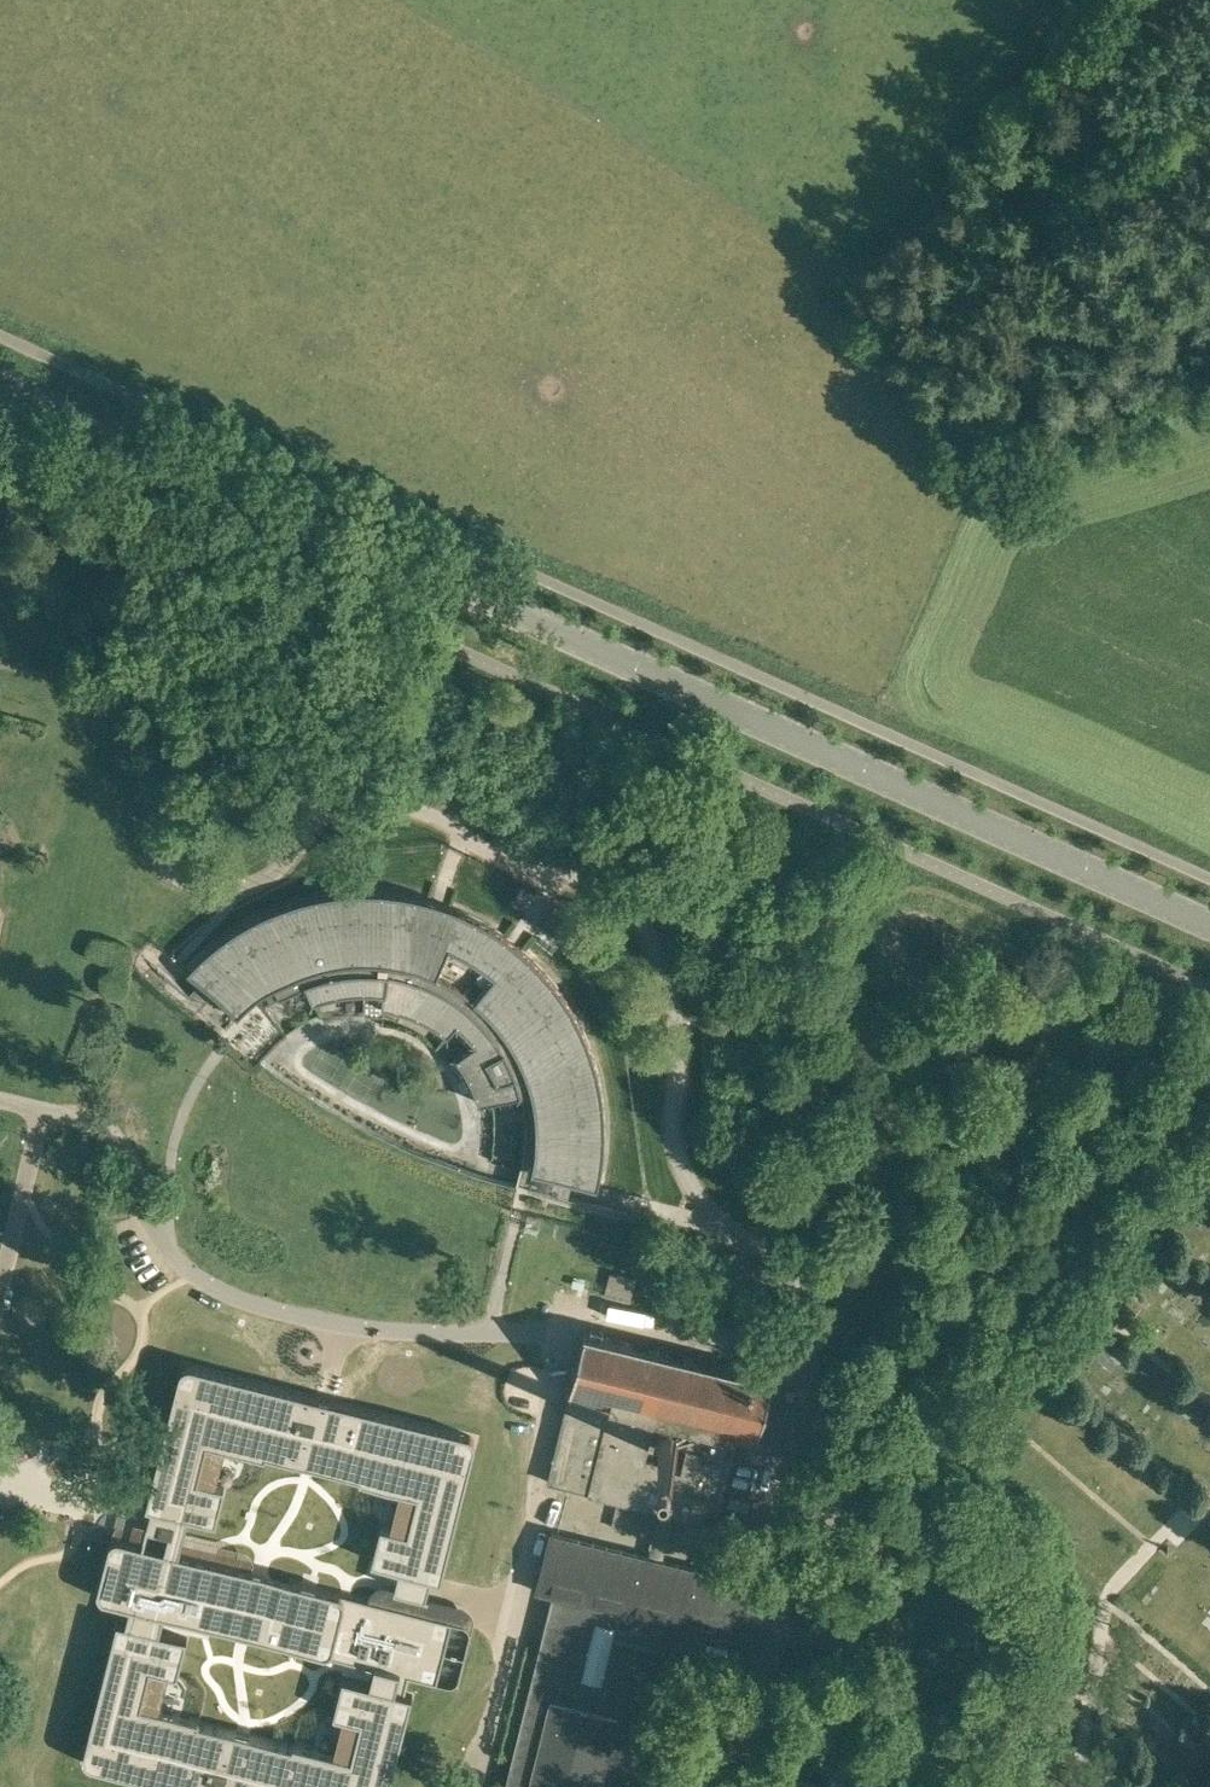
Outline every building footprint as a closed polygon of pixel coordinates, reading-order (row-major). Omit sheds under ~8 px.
[(193,962),(187,970),(220,1000),(221,999),(227,1005),(227,1006),(271,1046),(277,1040),(276,1039),(283,1033),(284,1033),(290,1028),(296,1024),(302,1020),(309,1016),(316,1013),(320,1011),(323,1020),(327,1019),(335,1016),(343,1014),(351,1013),(359,1012),(363,1012),(376,1012),(376,1013),(383,1013),(381,1022),(389,1023),(397,1025),(404,1028),(412,1031),(419,1035),(426,1039),(433,1044),(439,1049),(444,1055),(450,1061),(456,1056),(458,1058),(463,1066),(467,1071),(466,1071),(468,1075),(468,1074),(469,1077),(471,1080),(472,1082),(473,1086),(473,1085),(474,1088),(475,1091),(477,1097),(478,1102),(480,1101),(480,1100),(490,1098),(491,1104),(492,1110),(493,1116),(493,1122),(494,1128),(493,1134),(493,1141),(492,1147),(491,1153),(489,1160),(597,1187),(598,1185),(600,1177),(602,1169),(603,1161),(604,1152),(604,1144),(605,1136),(605,1127),(605,1119),(604,1102),(603,1094),(601,1086),(600,1078),(598,1069),(596,1061),(593,1053),(590,1046),(587,1038),(584,1030),(581,1022),(577,1015),(573,1008),(568,1001),(564,994),(559,987),(554,980),(549,974),(543,967),(537,961),(532,955),(525,950),(519,944),(518,943),(510,953),(501,946),(508,936),(506,934),(499,929),(492,925),(485,920),(478,916),(470,913),(458,907),(450,904),(444,902),(440,913),(429,910),(433,898),(431,898),(423,896),(415,894),(407,892),(399,891),(390,890),(382,889),(374,889),(365,889),(357,889),(349,889),(340,890),(332,891),(324,892),(315,894),(307,896),(299,898),(291,900),(283,903),(276,906),(268,910),(260,913),(253,917),(246,921),(238,925),(231,930),(225,935),(218,940),(212,945),(205,950),(199,956),(193,962)] [(756,1442),(772,1377),(584,1331),(547,1480),(714,1521),(735,1437),(756,1442)] [(147,1503),(152,1504),(148,1521),(147,1522),(147,1523),(148,1523),(143,1541),(120,1535),(119,1535),(118,1535),(117,1535),(116,1535),(115,1535),(114,1536),(113,1537),(112,1537),(112,1538),(111,1538),(111,1539),(110,1540),(110,1541),(109,1541),(109,1542),(98,1585),(98,1586),(98,1587),(98,1588),(98,1589),(98,1590),(99,1591),(99,1592),(100,1593),(101,1594),(101,1595),(102,1596),(104,1596),(105,1597),(131,1603),(127,1620),(118,1618),(84,1752),(84,1753),(84,1754),(84,1755),(84,1756),(84,1757),(84,1758),(85,1759),(85,1760),(86,1761),(87,1761),(88,1762),(89,1763),(91,1763),(186,1786),(389,1786),(413,1692),(404,1690),(408,1673),(448,1683),(449,1683),(451,1683),(452,1683),(453,1683),(454,1682),(455,1682),(456,1682),(456,1681),(457,1681),(458,1680),(458,1679),(459,1678),(459,1677),(470,1632),(470,1631),(471,1630),(470,1629),(470,1628),(470,1627),(470,1626),(469,1626),(469,1625),(468,1625),(468,1624),(467,1624),(467,1623),(466,1623),(466,1622),(465,1622),(464,1622),(423,1611),(428,1594),(429,1594),(429,1593),(429,1592),(426,1591),(430,1574),(442,1577),(475,1444),(475,1443),(476,1442),(476,1441),(476,1440),(475,1439),(475,1438),(475,1437),(474,1436),(474,1435),(473,1434),(472,1433),(471,1433),(470,1432),(469,1432),(468,1432),(339,1399),(326,1396),(192,1362),(191,1362),(190,1362),(189,1362),(188,1362),(187,1362),(186,1363),(185,1363),(184,1363),(183,1364),(182,1365),(182,1366),(181,1367),(181,1368),(180,1369),(175,1392),(147,1503)] [(768,1584),(549,1531),(535,1590),(553,1594),(505,1786),(622,1786),(663,1621),(754,1643),(768,1584)] [(783,1778),(781,1786),(821,1786),(783,1778)]
